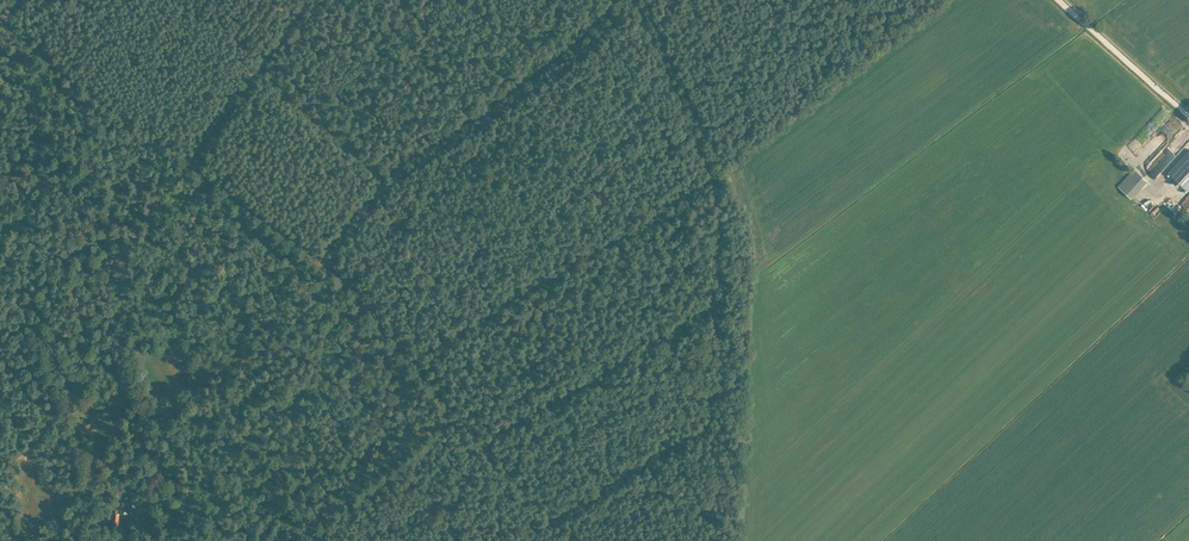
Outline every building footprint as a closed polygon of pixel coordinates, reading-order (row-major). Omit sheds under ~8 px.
[(1168,173),(1188,192),(1188,191),(1188,151),(1168,173)] [(1123,192),(1125,194),(1131,199),(1148,182),(1139,174),(1123,192)] [(1180,204),(1188,212),(1188,194),(1180,204)] [(116,495),(120,497),(124,489),(119,487),(116,495)] [(177,488),(176,495),(193,497),(194,489),(177,488)] [(138,504),(132,504),(126,503),(125,508),(129,508),(128,513),(134,513),(143,514),(144,510),(139,509),(139,508),(137,508),(138,504)] [(107,519),(112,519),(112,526),(117,527),(119,514),(113,513),(108,513),(107,519)]
